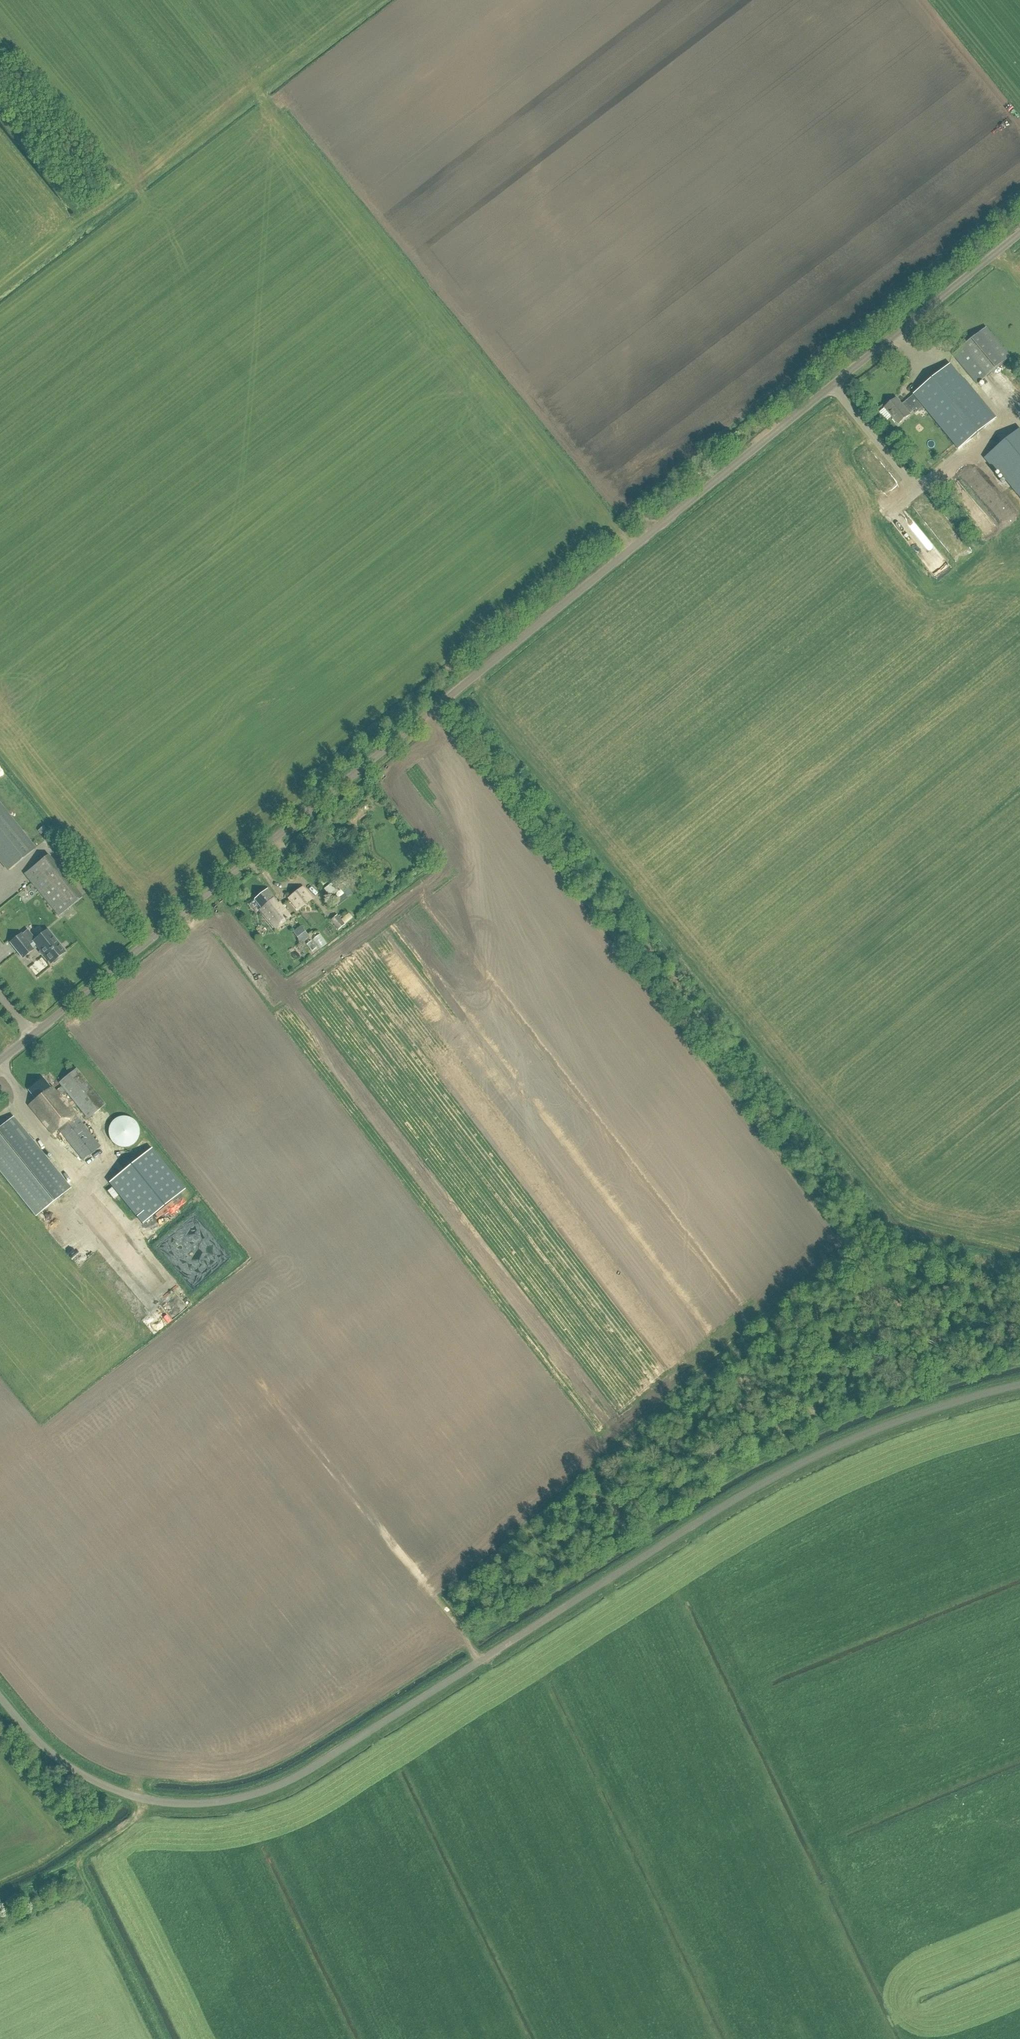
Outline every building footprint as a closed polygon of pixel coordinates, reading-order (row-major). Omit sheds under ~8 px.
[(977,385),(1011,357),(987,328),(953,356),(977,385)] [(898,426),(909,417),(908,416),(914,412),(916,414),(918,413),(953,455),(994,422),(949,367),(902,406),(896,399),(884,409),(898,426)] [(1018,433),(984,461),(995,475),(999,472),(1019,498),(1019,435),(1018,433)] [(1008,533),(1018,526),(1002,503),(992,510),(1008,533)] [(9,870),(34,850),(0,807),(0,859),(9,870)] [(44,827),(38,832),(42,836),(48,831),(44,827)] [(49,856),(26,875),(59,917),(83,899),(49,856)] [(329,898),(340,889),(334,881),(322,890),(329,898)] [(346,886),(341,890),(347,898),(352,894),(346,886)] [(298,912),(313,900),(303,887),(287,899),(298,912)] [(277,903),(273,899),(275,897),(268,888),(255,899),(262,908),(261,909),(262,909),(261,910),(276,929),(291,917),(285,909),(287,907),(285,904),(282,906),(279,902),(277,903)] [(337,908),(348,899),(347,898),(341,890),(340,889),(329,898),(337,908)] [(99,899),(103,896),(98,890),(94,893),(99,899)] [(348,914),(341,920),(345,925),(352,919),(348,914)] [(338,931),(345,925),(341,920),(337,916),(330,921),(338,931)] [(302,943),(310,938),(301,926),(293,932),(302,943)] [(66,952),(48,929),(35,939),(28,930),(22,935),(21,934),(10,943),(23,959),(35,950),(33,948),(36,946),(51,965),(53,963),(54,964),(61,959),(60,958),(66,952)] [(283,948),(292,944),(288,934),(278,939),(283,948)] [(105,1104),(76,1068),(59,1081),(62,1085),(56,1090),(52,1085),(50,1086),(44,1079),(29,1091),(37,1100),(30,1105),(52,1133),(58,1129),(83,1161),(101,1147),(59,1094),(65,1089),(88,1118),(105,1104)] [(124,1148),(126,1148),(128,1147),(130,1147),(132,1145),(134,1144),(136,1143),(137,1141),(138,1139),(139,1137),(139,1135),(139,1132),(139,1130),(139,1128),(138,1126),(137,1124),(136,1122),(134,1121),(132,1119),(130,1118),(128,1118),(126,1117),(124,1117),(122,1117),(120,1118),(117,1118),(116,1119),(114,1121),(112,1122),(111,1124),(110,1126),(109,1128),(109,1130),(108,1132),(109,1135),(109,1137),(110,1139),(111,1141),(112,1143),(114,1144),(116,1146),(117,1147),(120,1147),(122,1148),(124,1148)] [(71,1189),(14,1118),(0,1129),(0,1170),(37,1217),(71,1189)] [(152,1149),(109,1183),(142,1224),(185,1190),(152,1149)] [(127,1273),(121,1289),(129,1292),(136,1277),(127,1273)] [(106,1809),(98,1817),(102,1821),(110,1813),(106,1809)]
